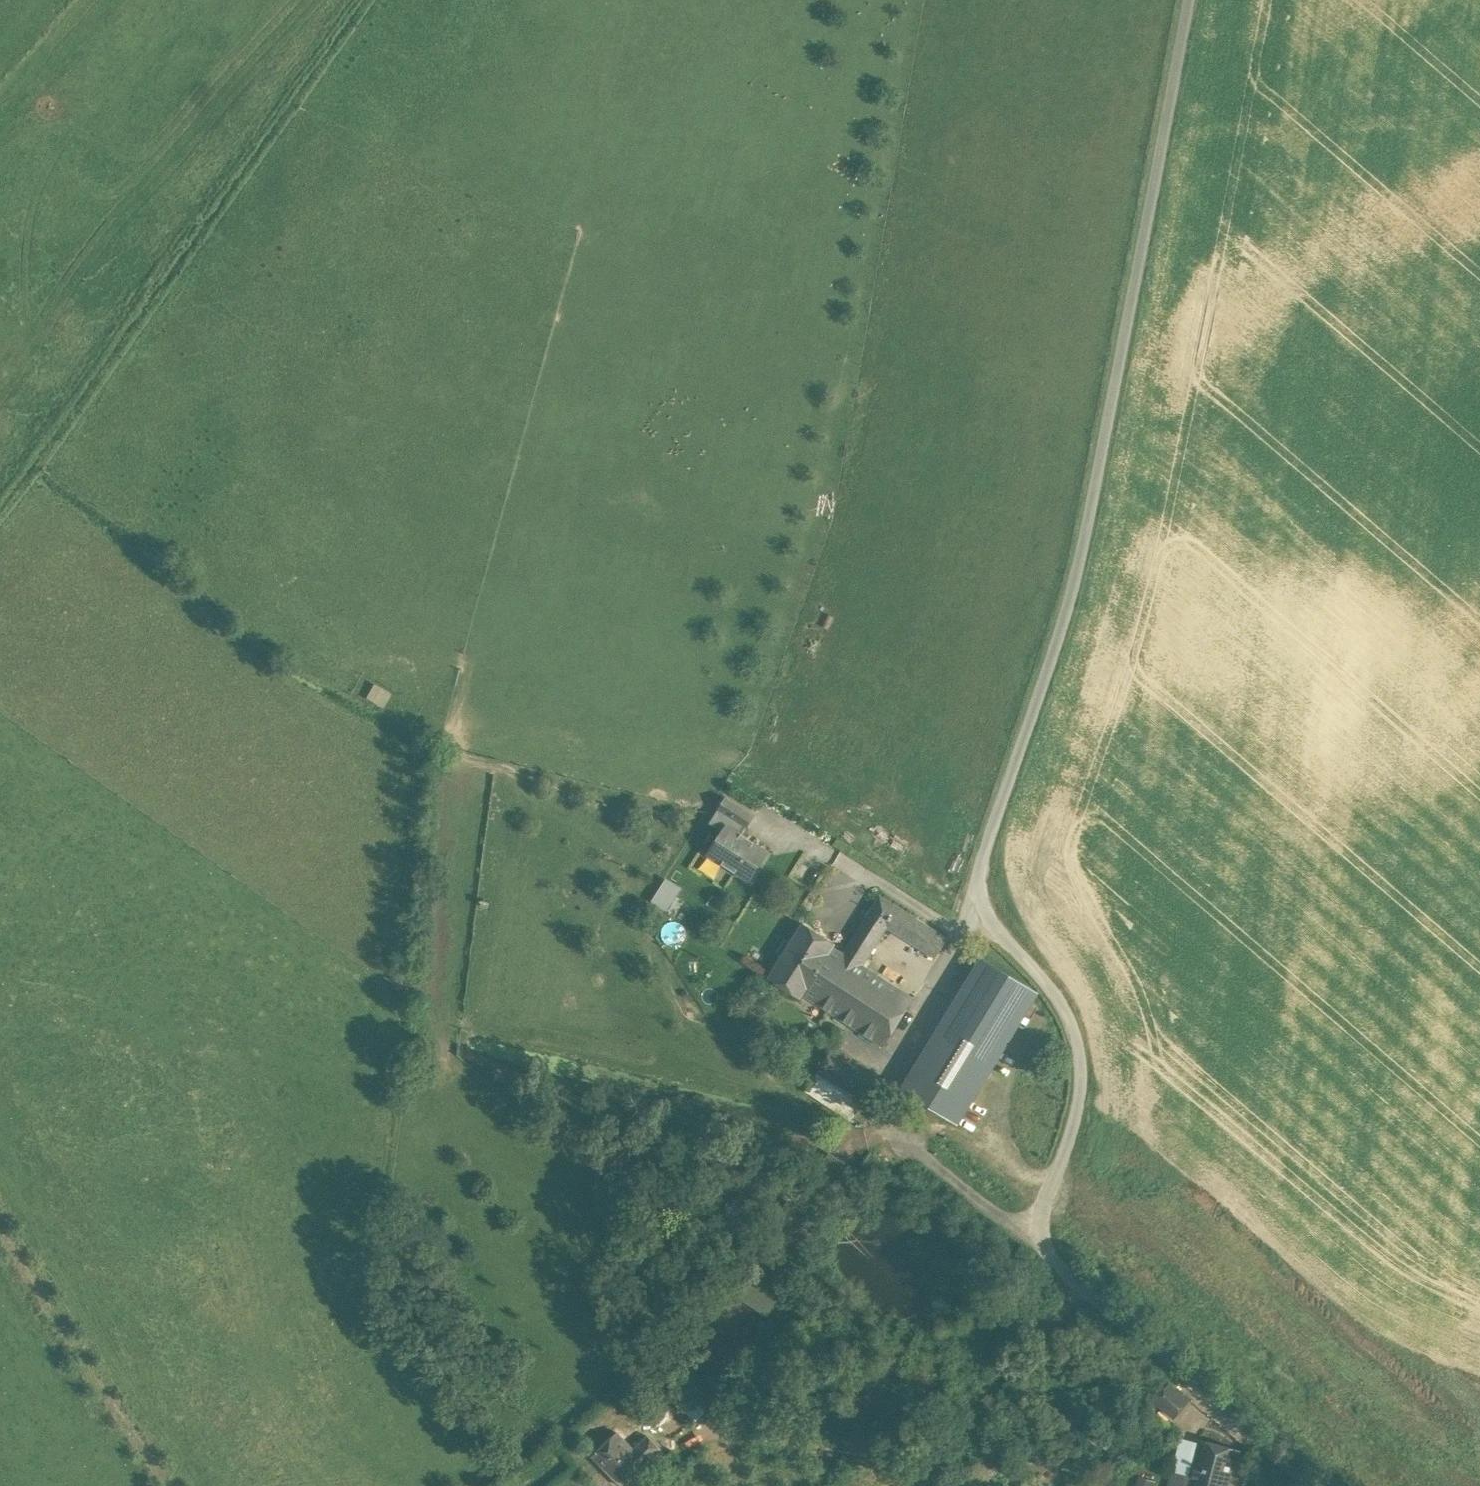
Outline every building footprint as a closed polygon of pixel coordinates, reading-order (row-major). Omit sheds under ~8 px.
[(376,683),(367,697),(385,707),(393,693),(376,683)] [(728,824),(743,833),(756,813),(727,797),(711,822),(723,831),(728,824)] [(723,831),(707,855),(751,879),(770,849),(743,833),(728,824),(723,831)] [(669,908),(683,885),(667,875),(653,898),(669,908)] [(801,997),(804,993),(885,1046),(920,988),(906,979),(900,988),(863,965),(888,926),(936,957),(948,937),(881,895),(844,952),(834,946),(836,943),(804,923),(769,976),(801,997)] [(967,968),(975,954),(965,948),(956,961),(967,968)] [(748,952),(745,960),(766,970),(770,963),(748,952)] [(1003,972),(975,954),(967,968),(943,1006),(971,1024),(1003,972)] [(1047,1029),(1049,1018),(1047,1008),(1041,998),(1031,992),(1020,990),(1009,992),(1000,999),(994,1008),(992,1019),(994,1030),(1001,1039),(1010,1045),(1021,1047),(1032,1045),(1041,1039),(1047,1029)] [(971,1024),(943,1006),(915,1052),(936,1065),(968,1085),(959,1100),(1016,1137),(1027,1119),(1053,1077),(971,1024)] [(936,1065),(915,1097),(947,1117),(959,1100),(968,1085),(936,1065)] [(925,1078),(926,1076),(925,1073),(924,1071),(922,1070),(919,1069),(917,1070),(915,1071),(913,1073),(913,1076),(913,1078),(915,1080),(917,1082),(919,1082),(922,1082),(924,1080),(925,1078)] [(904,1087),(903,1090),(904,1092),(905,1095),(907,1096),(910,1097),(912,1096),(914,1095),(916,1093),(916,1090),(916,1088),(914,1085),(912,1084),(910,1083),(907,1084),(905,1085),(904,1087)] [(692,1378),(673,1396),(695,1420),(715,1403),(692,1378)] [(1189,1400),(1169,1383),(1156,1399),(1163,1406),(1175,1416),(1189,1400)] [(618,1432),(594,1455),(608,1470),(632,1446),(618,1432)] [(662,1448),(648,1435),(634,1448),(647,1462),(662,1448)] [(1200,1438),(1199,1442),(1184,1438),(1175,1471),(1190,1475),(1187,1485),(1241,1485),(1243,1477),(1233,1474),(1239,1449),(1200,1438)] [(632,1446),(608,1470),(624,1485),(648,1462),(647,1462),(634,1448),(632,1446)] [(1174,1471),(1170,1485),(1187,1485),(1190,1475),(1175,1471),(1174,1471)]
